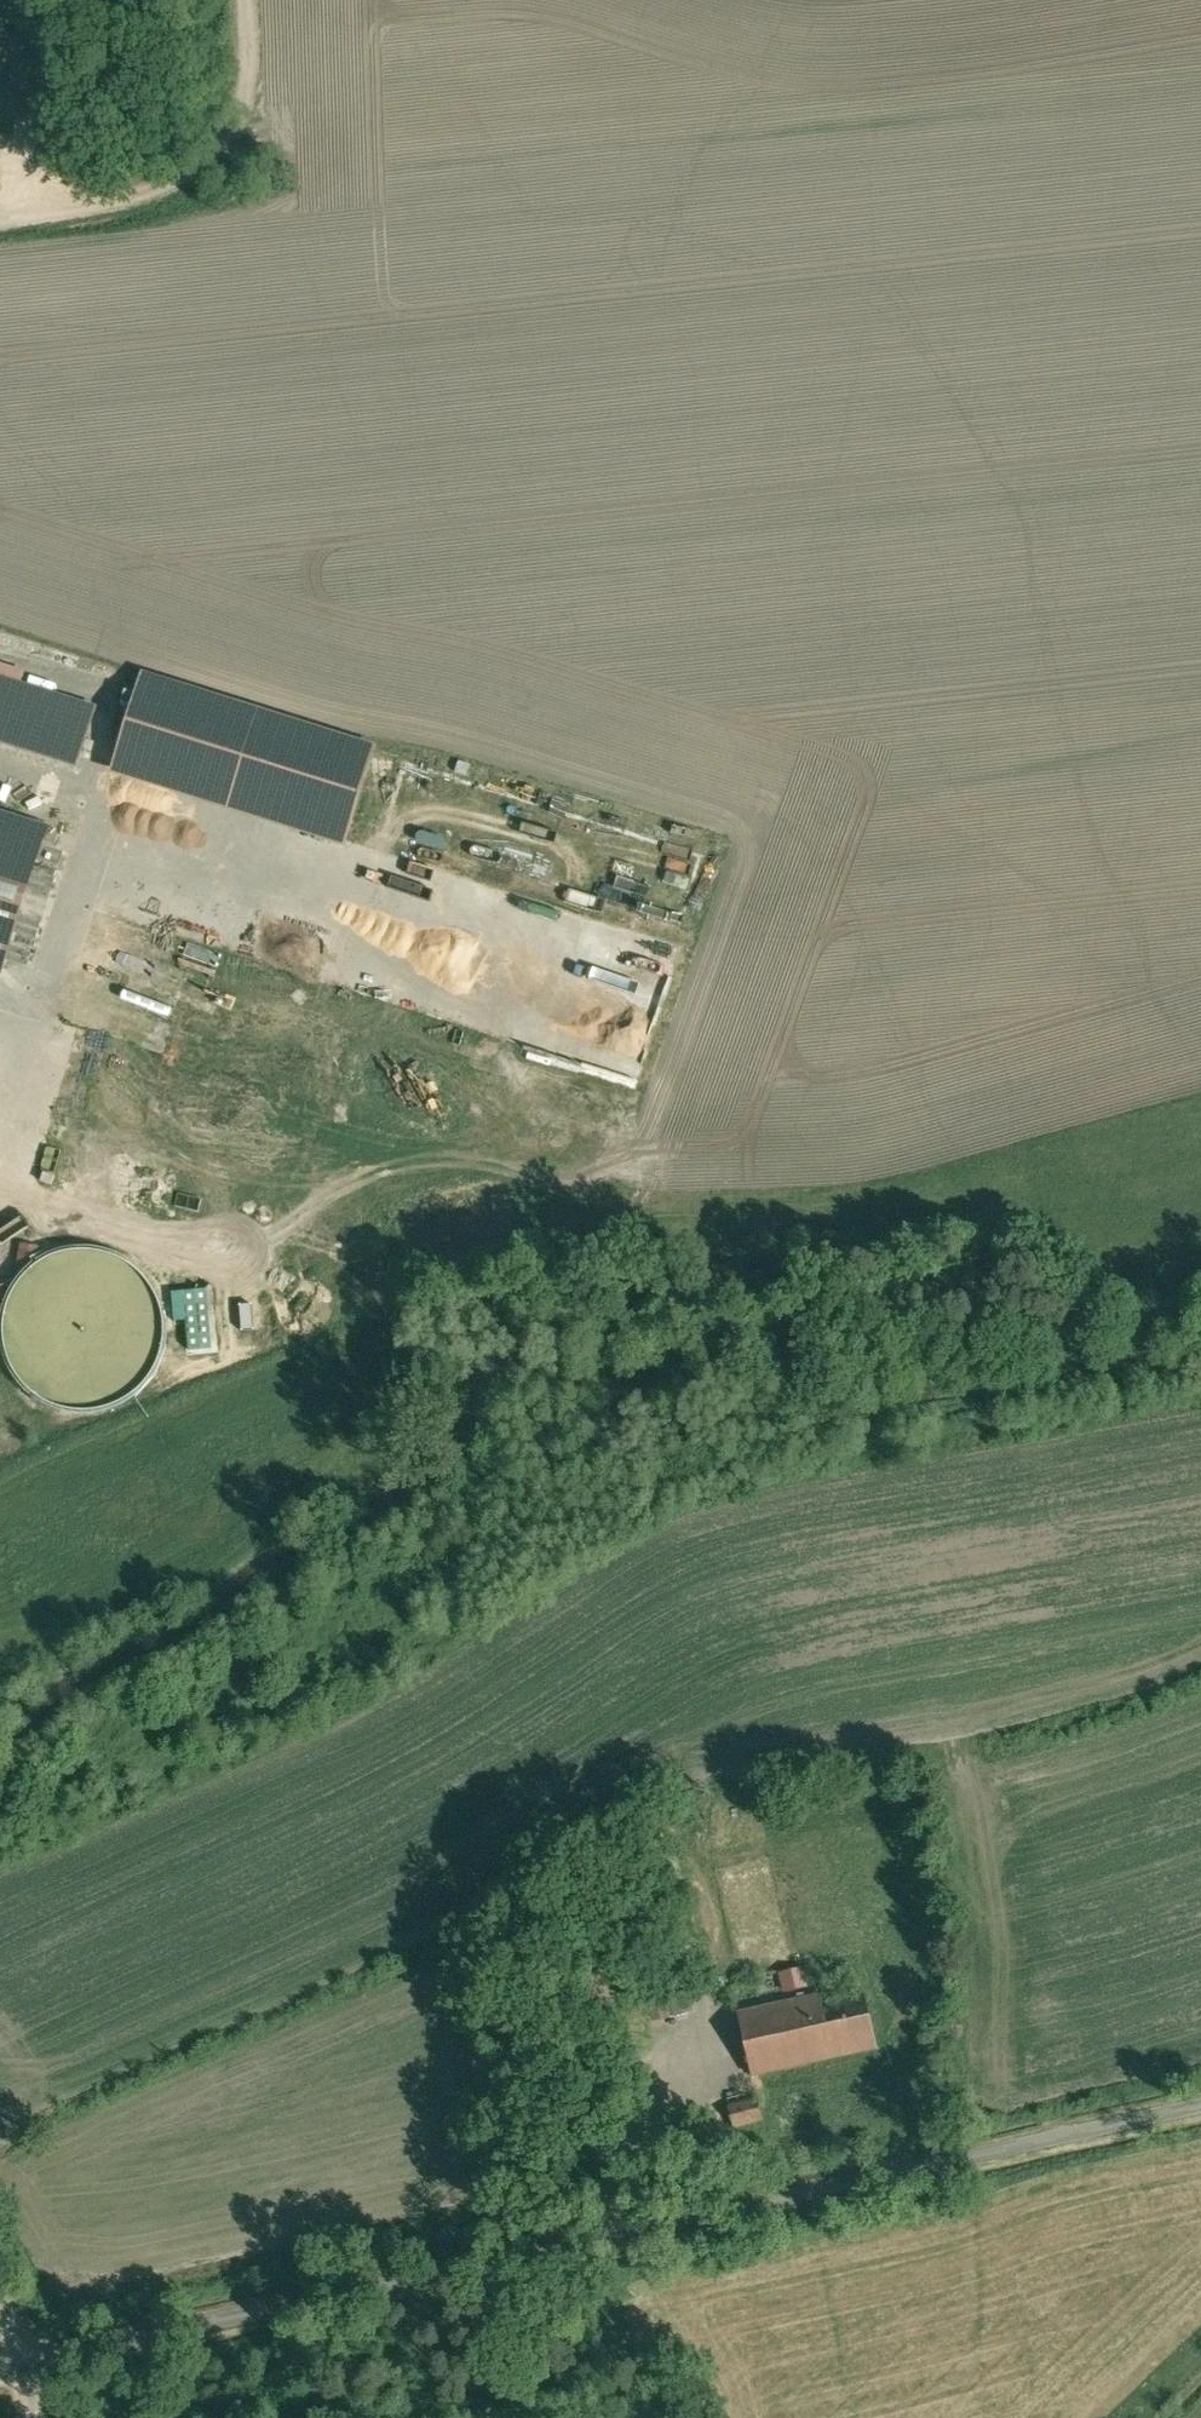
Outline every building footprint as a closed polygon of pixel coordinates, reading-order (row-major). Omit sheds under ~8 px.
[(390,744),(148,671),(116,775),(358,848),(390,744)] [(81,760),(97,707),(0,679),(0,736),(81,760)] [(0,809),(0,967),(6,968),(49,823),(0,809)] [(69,1410),(88,1411),(107,1408),(125,1400),(141,1388),(153,1373),(161,1355),(165,1336),(164,1317),(158,1298),(148,1281),(135,1268),(118,1257),(100,1251),(80,1250),(61,1253),(43,1261),(28,1273),(15,1288),(7,1306),(3,1325),(4,1344),(10,1363),(20,1380),(33,1394),(50,1404),(69,1410)] [(172,1322),(185,1322),(186,1350),(217,1348),(213,1288),(171,1290),(172,1322)] [(783,1973),(787,1991),(811,1986),(808,1968),(783,1973)] [(667,2015),(695,2009),(691,1987),(687,1969),(648,1977),(656,2017),(667,2015)] [(743,2009),(757,2079),(837,2063),(836,2054),(882,2044),(871,1990),(825,1999),(824,1993),(743,2009)] [(756,2095),(726,2103),(734,2128),(763,2119),(756,2095)]
